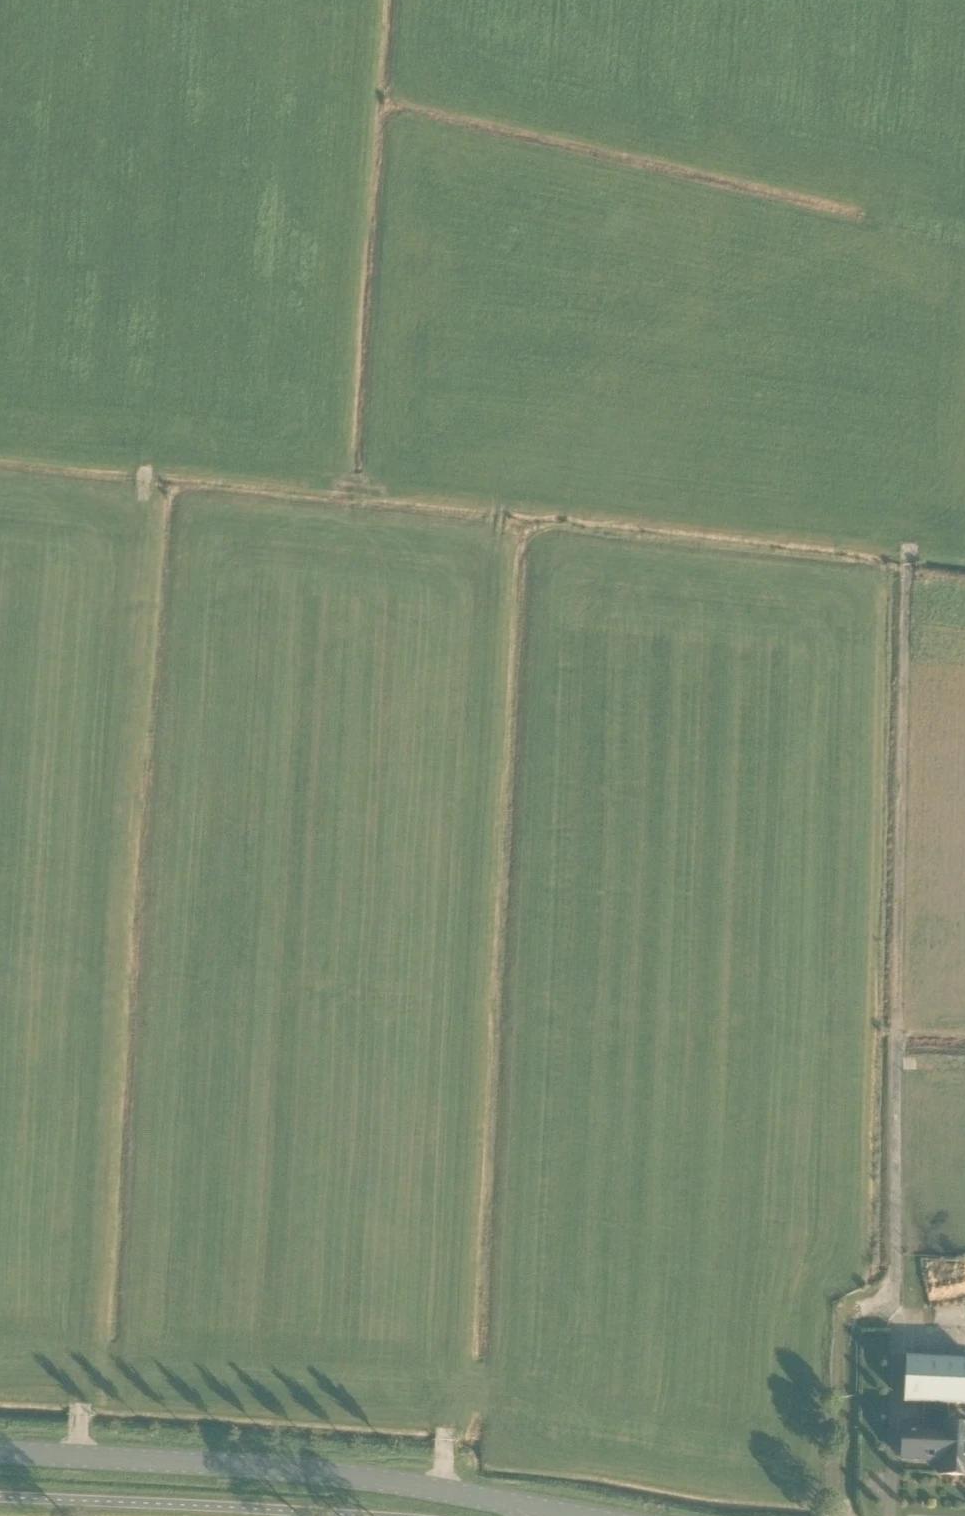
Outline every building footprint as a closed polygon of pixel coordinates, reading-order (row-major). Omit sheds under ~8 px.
[(906,1357),(903,1401),(925,1402),(924,1428),(902,1427),(901,1458),(939,1460),(938,1474),(964,1476),(964,1425),(942,1424),(943,1403),(964,1405),(964,1360),(906,1357)]
